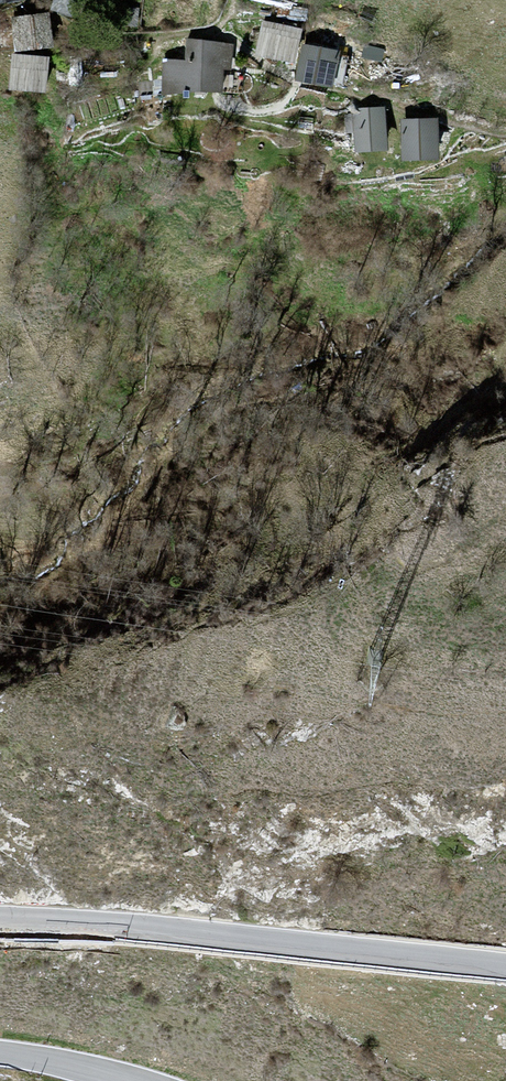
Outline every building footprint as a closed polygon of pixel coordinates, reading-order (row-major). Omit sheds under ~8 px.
[(51,10),(94,22),(100,0),(53,0),(51,10)] [(50,12),(11,17),(15,52),(54,48),(50,12)] [(298,31),(264,24),(258,52),(292,59),(298,31)] [(188,65),(167,62),(164,92),(220,90),(221,67),(229,67),(231,47),(189,41),(188,65)] [(337,51),(305,45),(297,82),(330,88),(337,51)] [(46,61),(14,58),(11,87),(43,90),(46,61)] [(383,110),(355,112),(358,150),(386,148),(383,110)] [(433,122),(405,124),(406,158),(435,156),(433,122)]
